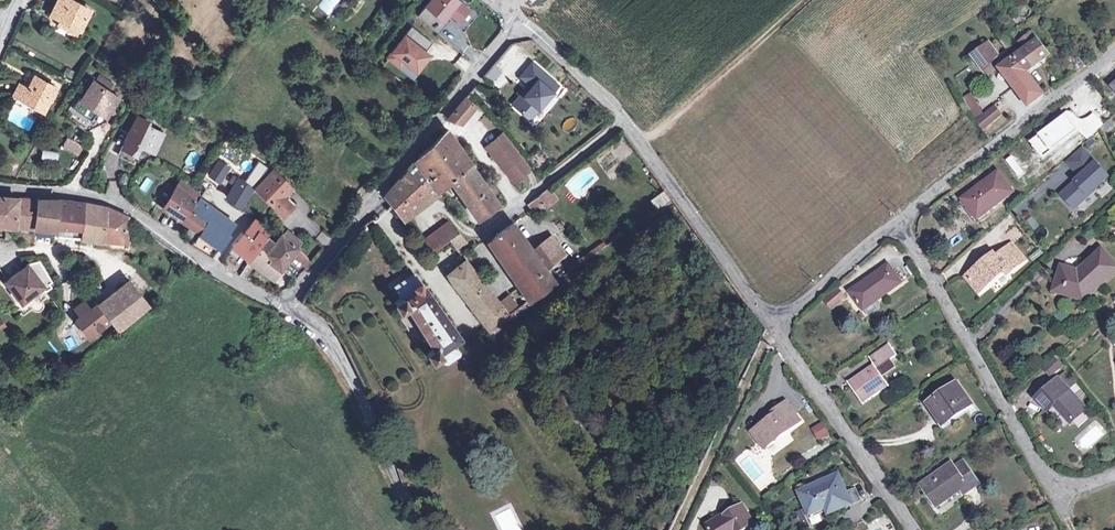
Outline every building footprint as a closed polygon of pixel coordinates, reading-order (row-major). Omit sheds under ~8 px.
[(79,29),(89,9),(72,0),(59,0),(51,14),(61,19),(79,29)] [(416,16),(437,33),(446,23),(442,20),(446,14),(450,14),(458,21),(468,10),(457,0),(430,0),(416,16)] [(76,34),(79,29),(61,19),(58,24),(76,34)] [(386,58),(399,67),(403,62),(415,71),(428,55),(424,52),(431,43),(411,27),(386,58)] [(461,31),(451,35),(457,48),(467,44),(461,31)] [(1038,41),(1032,33),(1020,42),(1026,50),(1019,56),(1005,37),(1001,40),(1013,56),(1026,72),(1051,55),(1039,41),(1038,41)] [(996,60),(988,49),(985,45),(972,54),(982,68),(983,69),(996,60)] [(994,45),(988,49),(996,60),(1002,56),(994,45)] [(495,61),(502,74),(528,59),(521,46),(495,61)] [(1074,51),(1063,61),(1074,74),(1085,65),(1074,51)] [(459,55),(454,63),(464,70),(470,62),(459,55)] [(1006,61),(1002,56),(996,60),(1001,68),(1016,88),(1030,77),(1026,72),(1013,56),(1006,61)] [(403,62),(399,67),(411,77),(415,71),(403,62)] [(530,119),(538,109),(552,92),(545,86),(550,79),(532,63),(520,76),(528,83),(531,86),(515,106),(530,119)] [(496,88),(506,79),(493,64),(483,73),(496,88)] [(24,97),(44,109),(55,88),(35,76),(28,89),(20,85),(14,94),(23,99),(24,97)] [(1030,77),(1016,88),(1029,105),(1043,94),(1030,77)] [(93,81),(81,99),(105,116),(117,98),(93,81)] [(531,86),(528,83),(511,103),(515,106),(531,86)] [(24,97),(23,99),(43,110),(44,109),(24,97)] [(475,105),(466,97),(449,118),(460,122),(475,105)] [(1104,105),(1108,111),(1112,109),(1108,103),(1104,105)] [(978,121),(984,129),(990,124),(1002,114),(995,106),(978,121)] [(538,109),(530,119),(533,121),(541,112),(538,109)] [(149,121),(138,115),(123,143),(126,145),(121,156),(134,163),(143,145),(149,148),(158,130),(147,124),(149,121)] [(990,124),(984,129),(989,134),(994,129),(990,124)] [(164,133),(158,130),(149,148),(155,151),(164,133)] [(446,130),(415,160),(436,189),(440,186),(449,179),(476,218),(498,203),(446,130)] [(485,147),(504,170),(521,157),(502,133),(485,147)] [(62,148),(78,156),(83,145),(67,138),(62,148)] [(126,145),(123,143),(117,154),(121,156),(126,145)] [(1067,162),(1072,168),(1087,154),(1082,148),(1067,162)] [(59,162),(59,152),(42,151),(41,160),(59,162)] [(1065,190),(1078,204),(1108,176),(1087,154),(1072,168),(1080,176),(1065,190)] [(521,157),(504,170),(513,182),(530,168),(521,157)] [(208,174),(219,181),(226,170),(228,167),(218,160),(214,166),(208,174)] [(436,189),(415,160),(384,195),(400,215),(436,189)] [(574,198),(600,179),(588,164),(563,183),(574,198)] [(282,213),(291,205),(282,196),(292,187),(273,169),(256,187),(282,213)] [(219,181),(230,191),(238,178),(226,170),(219,181)] [(963,199),(979,219),(1013,192),(999,172),(963,199)] [(238,178),(230,191),(226,197),(240,205),(240,204),(252,187),(238,178)] [(176,186),(196,201),(197,200),(201,194),(180,179),(176,186)] [(191,209),(196,201),(176,186),(162,207),(189,225),(183,234),(194,238),(197,233),(206,220),(191,209)] [(545,189),(541,193),(550,204),(555,201),(545,189)] [(664,191),(651,201),(657,209),(670,200),(672,199),(665,190),(664,191)] [(1074,208),(1078,204),(1065,190),(1061,194),(1074,208)] [(550,204),(541,193),(528,203),(537,214),(550,204)] [(14,225),(16,225),(18,197),(0,196),(0,224),(14,225)] [(37,198),(18,197),(16,225),(35,227),(37,198)] [(58,199),(37,198),(35,227),(54,229),(54,235),(81,238),(83,202),(69,199),(58,199)] [(206,220),(197,233),(200,236),(202,233),(220,246),(228,235),(226,233),(234,223),(207,204),(206,205),(205,204),(204,205),(197,200),(196,201),(191,209),(206,220)] [(108,207),(83,202),(81,238),(93,239),(125,242),(126,232),(127,217),(108,207)] [(257,218),(244,234),(248,237),(256,228),(266,236),(271,230),(271,229),(257,218)] [(459,232),(456,235),(447,222),(422,242),(431,254),(449,240),(456,249),(467,241),(459,232)] [(496,252),(517,237),(509,226),(488,240),(496,252)] [(249,259),(259,246),(266,236),(256,228),(248,237),(244,234),(242,233),(232,246),(249,259)] [(286,228),(282,234),(297,246),(301,240),(286,228)] [(297,246),(282,234),(281,234),(278,237),(271,230),(266,236),(259,246),(270,257),(269,260),(280,268),(297,247),(297,246)] [(130,232),(126,232),(125,242),(93,239),(93,245),(129,249),(129,242),(130,232)] [(538,266),(528,252),(517,237),(496,252),(516,281),(538,266)] [(548,238),(528,252),(538,266),(541,271),(546,267),(561,257),(548,238)] [(1024,261),(1010,244),(996,257),(993,254),(967,275),(981,292),(1006,270),(1009,273),(1024,261)] [(270,257),(259,246),(249,259),(247,263),(240,273),(239,274),(245,277),(254,264),(273,278),(280,268),(269,260),(270,257)] [(295,255),(302,262),(302,263),(306,267),(311,262),(299,249),(295,255)] [(1099,286),(1114,271),(1114,264),(1102,249),(1082,268),(1080,274),(1076,273),(1077,271),(1062,266),(1055,290),(1077,298),(1079,293),(1087,291),(1090,295),(1099,286)] [(235,269),(240,273),(247,263),(241,259),(235,269)] [(507,316),(498,304),(493,298),(464,261),(446,275),(488,329),(507,316)] [(27,266),(6,282),(20,302),(42,286),(46,291),(52,287),(49,283),(52,282),(40,262),(27,266)] [(901,282),(889,264),(851,292),(862,308),(876,297),(878,299),(901,282)] [(538,266),(516,281),(529,300),(551,285),(541,271),(538,266)] [(439,355),(443,362),(446,363),(458,355),(459,352),(452,342),(459,337),(423,286),(422,287),(413,273),(394,285),(401,297),(393,302),(399,311),(406,307),(433,348),(425,352),(431,361),(439,355)] [(97,304),(101,309),(109,319),(115,328),(147,303),(129,281),(97,304)] [(833,308),(845,297),(838,288),(825,299),(833,308)] [(505,298),(498,304),(507,316),(515,310),(505,298)] [(109,319),(101,309),(97,304),(96,302),(89,307),(84,301),(74,308),(80,315),(75,318),(82,328),(85,326),(90,333),(98,327),(109,319)] [(862,310),(866,316),(876,310),(873,304),(862,310)] [(85,326),(82,328),(87,335),(90,333),(85,326)] [(889,343),(869,356),(874,363),(848,381),(864,404),(889,386),(877,369),(897,355),(889,343)] [(1055,373),(1065,364),(1058,356),(1047,366),(1055,373)] [(1058,380),(1067,390),(1074,384),(1064,374),(1058,380)] [(1067,390),(1058,380),(1036,399),(1047,410),(1055,403),(1072,421),(1085,409),(1067,390)] [(929,403),(936,413),(939,411),(947,422),(972,405),(957,384),(929,403)] [(783,403),(768,415),(770,418),(755,430),(767,446),(798,423),(783,403)] [(939,411),(936,413),(944,424),(947,422),(939,411)] [(813,429),(820,439),(829,433),(821,423),(813,429)] [(735,459),(753,481),(764,471),(746,450),(735,459)] [(964,460),(956,466),(952,462),(920,484),(936,507),(961,490),(964,494),(981,483),(964,460)] [(801,491),(810,513),(834,503),(837,508),(859,499),(855,488),(846,492),(838,475),(801,491)] [(707,525),(711,529),(745,529),(755,524),(743,505),(726,515),(725,514),(707,525)]
